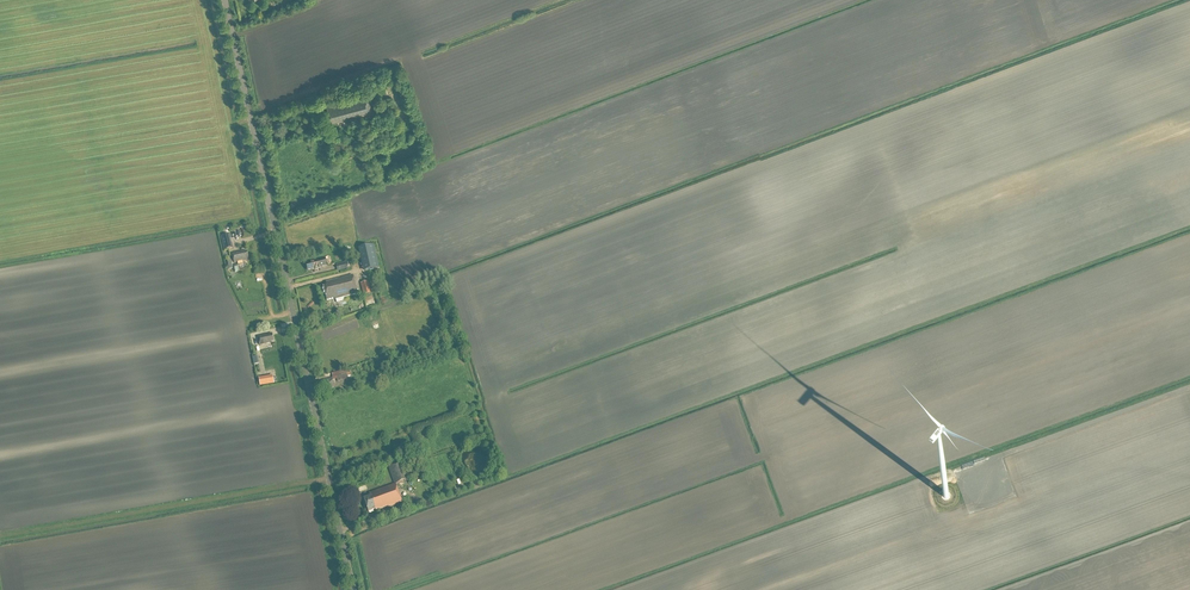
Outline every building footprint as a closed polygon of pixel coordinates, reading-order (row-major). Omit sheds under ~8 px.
[(372,112),(367,93),(327,104),(326,104),(331,122),(337,121),(337,120),(339,120),(339,121),(372,112)] [(376,124),(375,121),(389,117),(387,112),(374,116),(374,118),(367,120),(369,126),(376,124)] [(228,239),(232,239),(231,234),(222,237),(225,250),(233,248),(232,244),(230,244),(228,239)] [(364,271),(376,268),(371,247),(359,250),(364,271)] [(245,251),(232,254),(234,264),(249,260),(247,252),(245,253),(245,251)] [(345,264),(338,266),(339,272),(347,270),(351,263),(349,256),(348,256),(347,255),(344,256),(344,257),(343,257),(345,264)] [(325,262),(324,258),(317,260),(318,262),(311,264),(306,265),(308,271),(315,269),(315,271),(320,269),(319,268),(325,267),(323,262),(325,262)] [(235,265),(236,272),(247,270),(245,263),(235,265)] [(358,294),(353,276),(326,283),(327,287),(323,288),(327,301),(335,299),(335,301),(358,294)] [(370,294),(369,289),(368,282),(360,284),(363,295),(370,294)] [(271,336),(270,334),(258,337),(260,346),(272,343),(271,342),(274,341),(273,335),(271,336)] [(263,378),(265,386),(274,384),(273,376),(263,378)] [(323,391),(334,388),(332,379),(319,382),(320,389),(322,389),(323,391)] [(409,480),(402,462),(388,467),(395,485),(370,494),(369,494),(370,496),(363,499),(368,513),(376,510),(376,513),(377,512),(402,503),(396,485),(409,480)]
